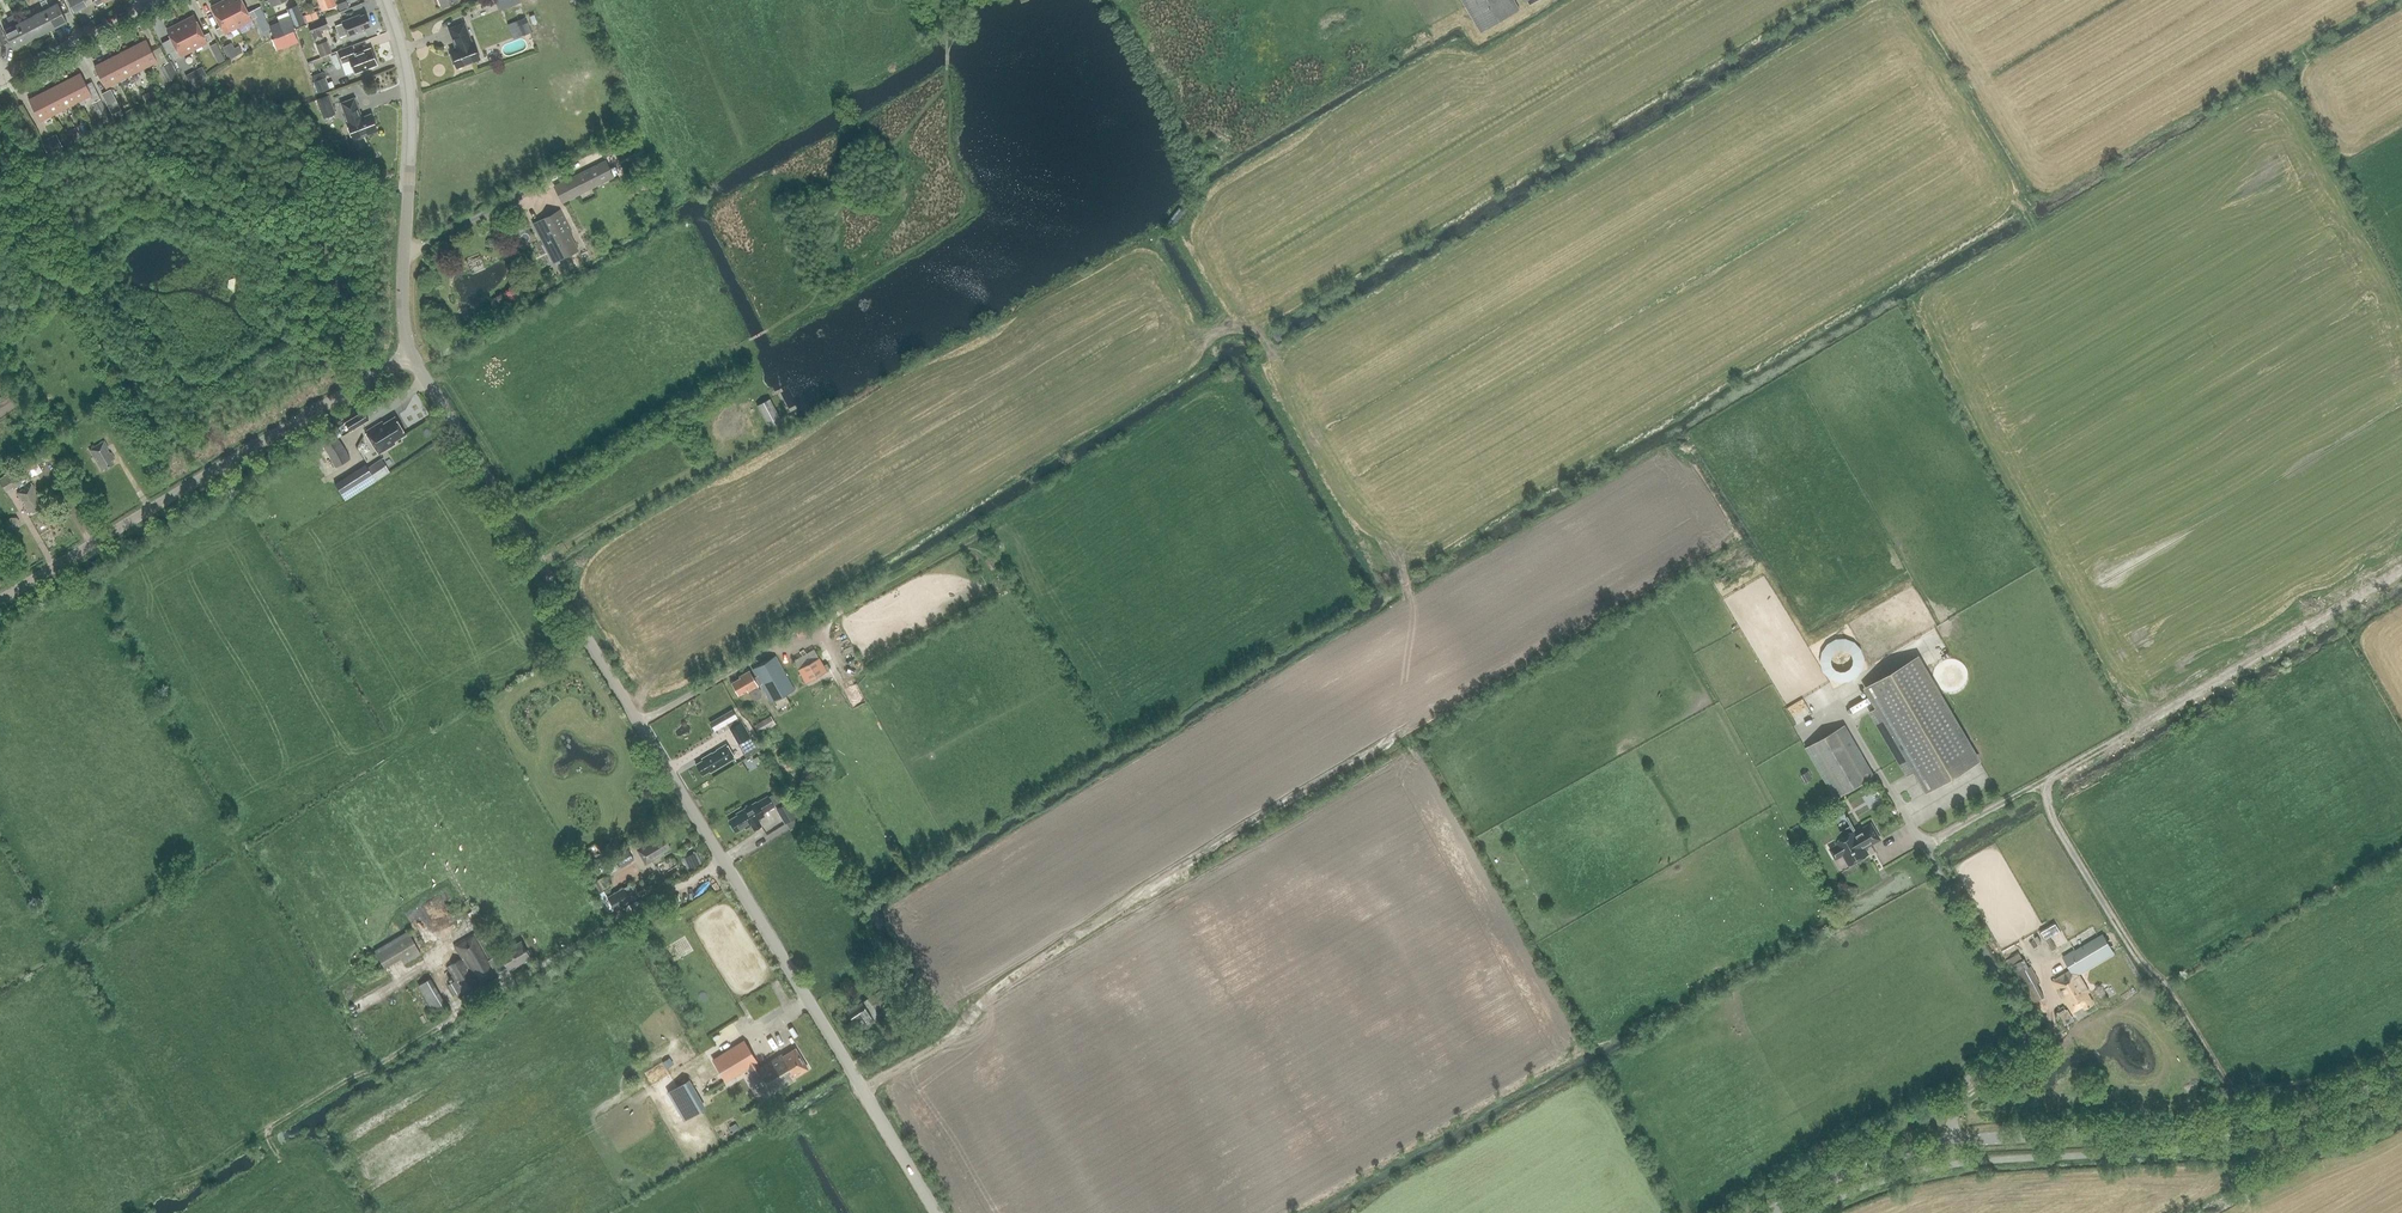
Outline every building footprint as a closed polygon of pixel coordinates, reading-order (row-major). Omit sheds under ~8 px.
[(87,0),(67,0),(74,13),(87,6),(84,1),(87,0)] [(238,27),(224,0),(211,7),(221,26),(215,29),(219,36),(224,33),(238,27)] [(241,0),(225,0),(224,0),(238,27),(251,20),(251,19),(257,17),(253,10),(248,13),(241,0)] [(334,0),(325,0),(328,9),(336,6),(334,0)] [(520,0),(494,0),(498,11),(521,2),(520,0)] [(1513,0),(1461,0),(1480,32),(1519,10),(1513,0)] [(57,3),(49,7),(47,2),(42,5),(44,9),(44,10),(53,28),(67,21),(57,3)] [(346,2),(337,5),(340,11),(349,8),(346,2)] [(302,16),(297,4),(287,9),(292,21),(295,27),(305,23),(303,16),(302,16)] [(53,28),(44,10),(31,17),(40,35),(53,28)] [(319,18),(316,11),(303,16),(305,23),(319,18)] [(370,26),(366,14),(360,16),(360,15),(342,21),(348,36),(365,29),(365,28),(370,26)] [(203,35),(193,16),(180,23),(194,49),(207,42),(212,39),(209,32),(203,35)] [(26,41),(17,24),(14,17),(8,20),(12,26),(4,30),(13,48),(26,41)] [(40,35),(31,17),(17,24),(26,41),(40,35)] [(320,31),(328,27),(324,17),(308,24),(314,41),(323,37),(320,31)] [(518,21),(523,35),(531,32),(525,18),(518,21)] [(292,21),(281,25),(281,27),(284,34),(294,31),(296,30),(295,27),(292,21)] [(194,49),(180,23),(167,29),(177,49),(171,52),(174,58),(180,55),(180,56),(194,49)] [(457,68),(480,59),(473,41),(472,42),(465,23),(449,28),(456,48),(450,50),(457,68)] [(275,38),(284,34),(281,27),(272,30),(275,38)] [(298,42),(294,31),(284,34),(275,38),(271,39),(275,50),(298,42)] [(157,61),(146,40),(133,46),(144,68),(157,61)] [(327,41),(316,46),(321,58),(332,53),(327,41)] [(216,42),(209,46),(214,54),(220,51),(216,42)] [(239,45),(235,48),(232,42),(222,47),(228,58),(242,51),(239,45)] [(144,68),(133,46),(120,53),(131,74),(144,68)] [(355,54),(351,46),(337,51),(342,63),(349,60),(354,74),(378,64),(371,48),(355,54)] [(131,74),(120,53),(107,60),(118,81),(131,74)] [(118,81),(107,60),(94,66),(105,88),(118,81)] [(159,66),(167,82),(178,76),(170,61),(159,66)] [(190,84),(206,76),(201,67),(185,75),(190,84)] [(80,73),(67,80),(78,101),(91,95),(80,73)] [(329,88),(325,77),(313,81),(317,93),(329,88)] [(78,101),(67,80),(54,87),(65,108),(78,101)] [(65,108),(54,87),(41,93),(52,114),(65,108)] [(2316,102),(2309,88),(2304,91),(2311,104),(2316,102)] [(110,89),(102,93),(112,114),(121,110),(110,89)] [(145,101),(152,98),(150,92),(143,96),(145,101)] [(52,114),(41,93),(28,100),(39,121),(52,114)] [(328,95),(316,99),(323,118),(335,113),(328,95)] [(377,131),(371,114),(362,117),(354,98),(341,103),(348,122),(347,123),(354,140),(377,131)] [(99,116),(106,112),(100,99),(92,103),(99,116)] [(79,135),(75,127),(67,132),(71,140),(79,135)] [(47,154),(62,146),(57,135),(42,143),(47,154)] [(603,160),(560,182),(568,199),(612,177),(603,160)] [(559,211),(534,224),(553,261),(576,249),(568,234),(571,232),(559,211)] [(781,422),(769,399),(756,405),(769,429),(781,422)] [(364,411),(344,423),(350,431),(369,420),(364,411)] [(382,421),(365,432),(378,454),(395,444),(394,441),(405,434),(395,416),(383,424),(382,421)] [(337,428),(318,439),(336,467),(350,458),(337,438),(342,435),(337,428)] [(111,461),(114,459),(103,441),(88,450),(100,470),(103,469),(104,469),(113,464),(111,461)] [(30,461),(15,470),(16,472),(22,481),(35,473),(36,475),(38,473),(42,470),(37,461),(32,464),(30,461)] [(369,472),(365,465),(334,484),(344,501),(390,472),(384,462),(369,472)] [(23,483),(22,481),(16,472),(0,482),(0,493),(5,490),(6,491),(13,487),(14,489),(23,483)] [(38,504),(41,502),(31,484),(16,493),(28,513),(31,512),(40,507),(38,504)] [(1840,685),(1871,665),(1850,633),(1819,652),(1840,685)] [(775,655),(752,668),(771,702),(794,689),(775,655)] [(818,657),(798,669),(805,683),(826,671),(818,657)] [(1878,707),(1871,712),(1908,774),(1915,770),(1927,790),(1978,760),(1917,657),(1866,687),(1878,707)] [(749,670),(739,676),(739,678),(731,683),(738,695),(742,692),(743,693),(744,692),(743,691),(746,690),(747,691),(750,696),(752,698),(754,699),(756,699),(760,697),(761,695),(760,693),(760,691),(757,686),(757,685),(749,670)] [(863,696),(858,683),(850,686),(855,699),(863,696)] [(1789,705),(1798,723),(1815,715),(1806,697),(1789,705)] [(715,731),(737,718),(732,709),(710,722),(715,731)] [(759,733),(775,723),(770,715),(754,725),(759,733)] [(750,736),(741,721),(729,728),(738,743),(750,736)] [(1835,798),(1874,775),(1844,725),(1806,747),(1835,798)] [(727,743),(702,758),(703,759),(696,764),(703,774),(710,770),(710,772),(735,757),(727,743)] [(1801,774),(1806,782),(1811,779),(1813,777),(1809,770),(1808,770),(1801,774)] [(772,803),(779,800),(775,792),(768,796),(767,796),(750,806),(750,805),(737,813),(737,815),(729,820),(736,831),(744,826),(745,828),(751,825),(754,829),(761,825),(758,820),(759,820),(757,817),(774,807),(772,803)] [(797,816),(788,801),(776,809),(785,824),(797,816)] [(1854,831),(1836,841),(1838,844),(1830,849),(1836,858),(1843,854),(1849,864),(1860,858),(1861,859),(1868,855),(1864,848),(1879,839),(1879,840),(1880,840),(1871,824),(1856,833),(1854,831)] [(662,852),(670,847),(663,836),(651,843),(650,841),(636,850),(645,864),(663,854),(662,852)] [(624,864),(633,858),(627,850),(618,855),(624,864)] [(688,869),(700,863),(695,852),(683,857),(688,869)] [(638,897),(631,883),(607,896),(614,910),(638,897)] [(2040,931),(2045,939),(2053,934),(2049,926),(2040,931)] [(421,953),(418,949),(408,931),(374,950),(384,967),(400,958),(403,963),(421,953)] [(509,969),(530,957),(521,941),(489,959),(474,933),(454,945),(462,958),(447,967),(465,995),(480,987),(478,984),(508,966),(509,969)] [(2085,938),(2082,934),(2071,940),(2073,945),(2085,938)] [(2078,974),(2113,952),(2102,935),(2063,959),(2071,972),(2058,980),(2056,978),(2054,979),(2055,982),(2053,983),(2065,1003),(2067,1002),(2072,1011),(2083,1005),(2085,1008),(2093,1003),(2087,993),(2089,992),(2078,974)] [(2028,967),(2025,962),(2023,959),(2019,952),(2006,959),(2030,1004),(2044,997),(2036,983),(2039,982),(2030,966),(2028,967)] [(419,984),(434,1009),(446,1002),(432,977),(419,984)] [(460,991),(454,981),(448,985),(453,995),(460,991)] [(875,1010),(896,996),(888,984),(867,999),(867,998),(861,1002),(846,1012),(853,1021),(857,1019),(863,1027),(874,1020),(873,1020),(879,1016),(875,1010)] [(781,1054),(759,1068),(756,1062),(756,1061),(744,1041),(713,1059),(726,1080),(748,1067),(761,1088),(763,1087),(768,1095),(793,1080),(792,1078),(807,1069),(795,1049),(783,1056),(781,1054)] [(669,1059),(662,1063),(666,1069),(673,1065),(669,1059)] [(687,1082),(668,1093),(679,1114),(681,1117),(701,1107),(699,1103),(687,1082)] [(722,1136),(727,1133),(723,1127),(718,1130),(722,1136)]
